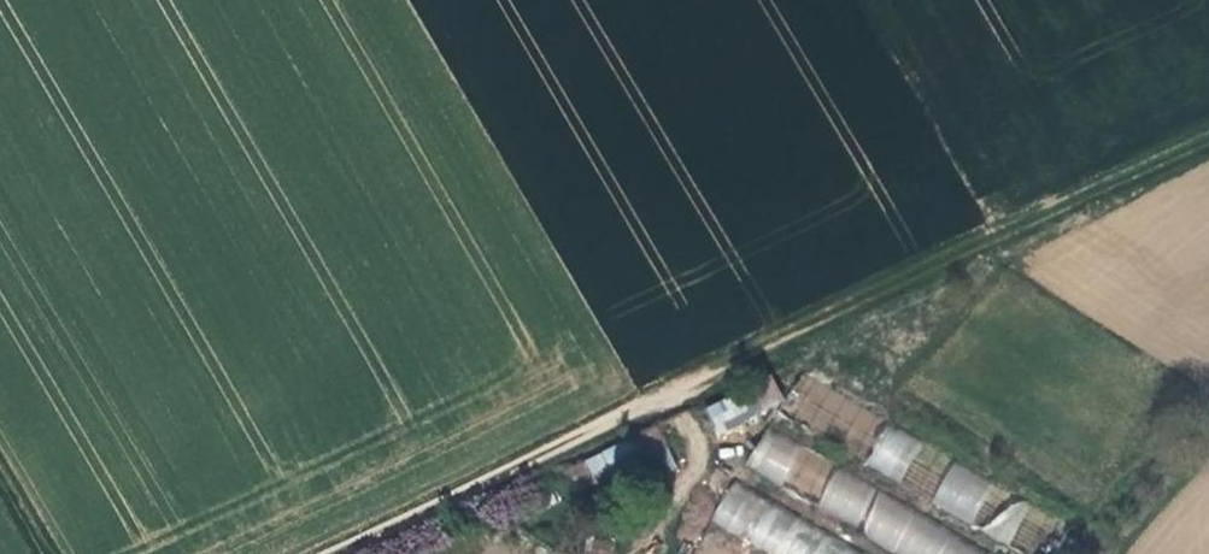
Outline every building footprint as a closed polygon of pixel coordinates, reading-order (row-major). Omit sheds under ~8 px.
[(767,374),(706,412),(720,434),(781,396),(767,374)] [(806,376),(786,410),(835,437),(854,403),(806,376)] [(930,498),(951,458),(887,425),(866,466),(930,498)] [(766,429),(747,468),(816,502),(835,464),(766,429)] [(584,459),(596,488),(629,475),(616,445),(584,459)] [(953,461),(931,504),(968,523),(990,480),(953,461)] [(815,507),(900,553),(985,553),(986,552),(837,469),(815,507)] [(730,485),(708,526),(760,553),(861,553),(730,485)] [(1012,504),(992,489),(971,517),(1021,553),(1027,553),(1051,523),(1017,498),(1012,504)]
